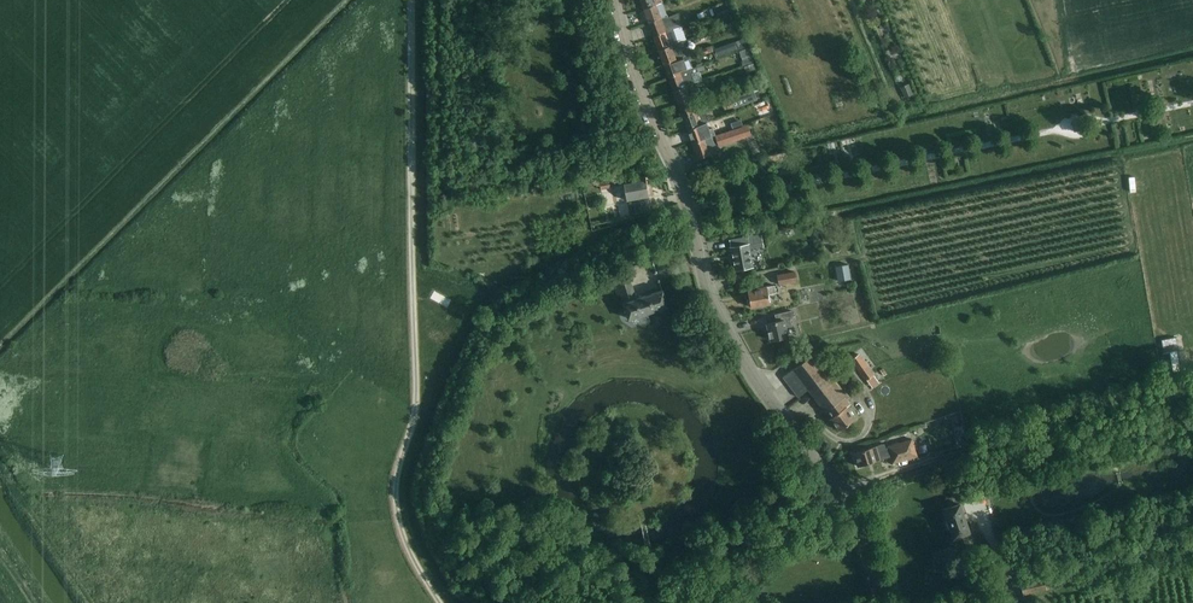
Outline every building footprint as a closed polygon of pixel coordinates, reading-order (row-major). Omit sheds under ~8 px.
[(667,15),(663,1),(644,8),(649,22),(667,15)] [(668,17),(667,15),(649,22),(654,35),(672,28),(682,25),(678,13),(668,17)] [(628,21),(627,31),(645,33),(645,22),(628,21)] [(677,42),(672,28),(654,35),(658,49),(677,42)] [(677,42),(658,49),(659,49),(664,63),(682,55),(678,42),(677,42)] [(738,49),(735,42),(725,45),(728,52),(738,49)] [(749,48),(741,51),(744,61),(742,61),(744,66),(755,62),(752,54),(751,55),(749,48)] [(683,56),(682,55),(664,63),(669,76),(692,68),(689,59),(687,60),(686,55),(683,56)] [(692,68),(669,76),(673,90),(695,82),(690,69),(692,68)] [(695,82),(673,90),(678,103),(700,95),(698,90),(695,91),(692,83),(695,82)] [(909,84),(901,87),(905,97),(913,94),(909,84)] [(731,100),(723,103),(725,109),(734,106),(735,107),(757,99),(754,90),(730,99),(731,100)] [(700,95),(678,103),(678,104),(683,116),(702,110),(697,96),(700,95)] [(706,122),(702,110),(683,116),(688,129),(706,122)] [(709,115),(710,122),(727,118),(726,111),(709,115)] [(1081,119),(1072,121),(1074,131),(1084,129),(1081,119)] [(706,123),(706,122),(688,129),(692,142),(715,134),(713,127),(709,129),(707,122),(706,123)] [(716,134),(715,134),(692,142),(693,144),(698,158),(710,154),(710,152),(716,149),(712,136),(716,134)] [(615,185),(624,184),(627,200),(649,196),(646,176),(623,180),(623,177),(614,179),(615,185)] [(611,187),(609,180),(600,182),(601,188),(611,187)] [(822,241),(830,240),(828,230),(820,231),(822,241)] [(812,235),(814,241),(821,240),(820,233),(812,235)] [(731,247),(730,247),(734,269),(753,266),(750,248),(763,245),(761,234),(729,240),(731,247)] [(848,263),(834,266),(836,279),(850,277),(848,263)] [(794,280),(792,271),(776,274),(777,283),(794,280)] [(667,306),(662,290),(636,298),(629,275),(613,280),(618,295),(621,294),(629,318),(667,306)] [(757,289),(748,291),(751,305),(769,302),(768,292),(776,291),(775,284),(757,287),(757,289)] [(778,319),(767,322),(771,338),(789,334),(787,325),(793,324),(791,317),(794,316),(792,309),(776,312),(778,319)] [(1180,369),(1177,350),(1162,353),(1166,372),(1180,369)] [(845,395),(847,394),(815,351),(784,374),(800,395),(809,389),(825,411),(827,409),(832,415),(830,417),(839,429),(855,417),(846,405),(850,403),(845,395)] [(852,361),(866,380),(874,374),(860,355),(852,361)] [(888,446),(886,447),(885,442),(854,452),(859,465),(891,455),(893,462),(917,454),(912,438),(888,446)] [(950,505),(943,508),(953,537),(962,534),(966,545),(974,542),(960,501),(957,502),(955,494),(948,497),(950,505)] [(1080,523),(1079,518),(1074,517),(1070,519),(1072,525),(1076,527),(1080,523)] [(1051,576),(1022,582),(1024,592),(1053,586),(1051,576)]
